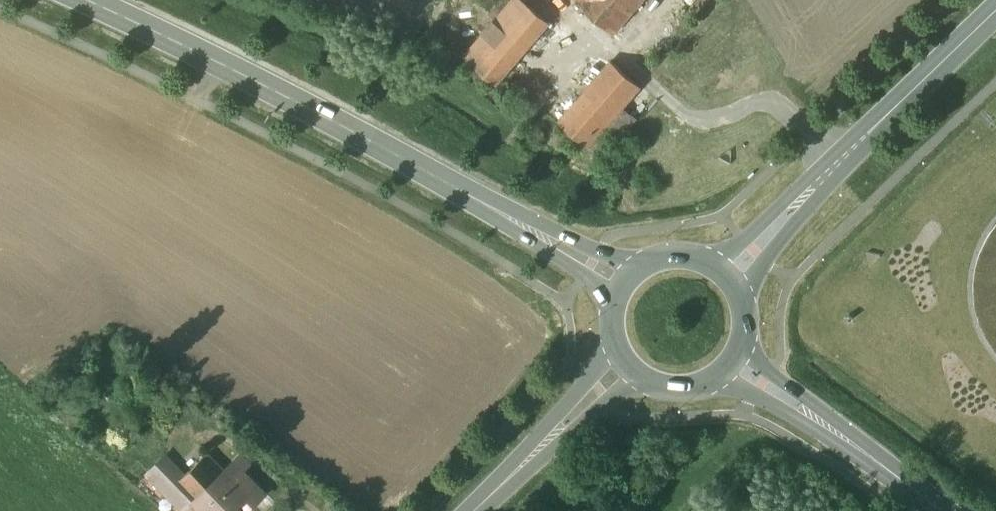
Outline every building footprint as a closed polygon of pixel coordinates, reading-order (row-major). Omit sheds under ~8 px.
[(464,58),(495,85),(549,23),(522,0),(514,0),(464,58)] [(578,1),(577,3),(613,34),(643,0),(577,0),(578,1)] [(464,58),(426,41),(416,53),(456,72),(464,58)] [(611,61),(559,122),(601,158),(625,130),(612,119),(640,87),(611,61)] [(989,239),(980,259),(977,278),(976,295),(977,308),(982,323),(989,338),(995,348),(995,229),(989,239)] [(144,462),(130,447),(116,460),(139,484),(149,475),(153,471),(144,462)] [(207,454),(185,476),(166,456),(159,462),(152,454),(144,462),(153,471),(149,475),(177,504),(187,493),(205,510),(241,510),(237,507),(246,497),(254,505),(266,493),(260,487),(244,471),(250,465),(241,456),(225,471),(207,454)] [(283,500),(264,482),(260,487),(266,493),(278,505),(283,500)]
